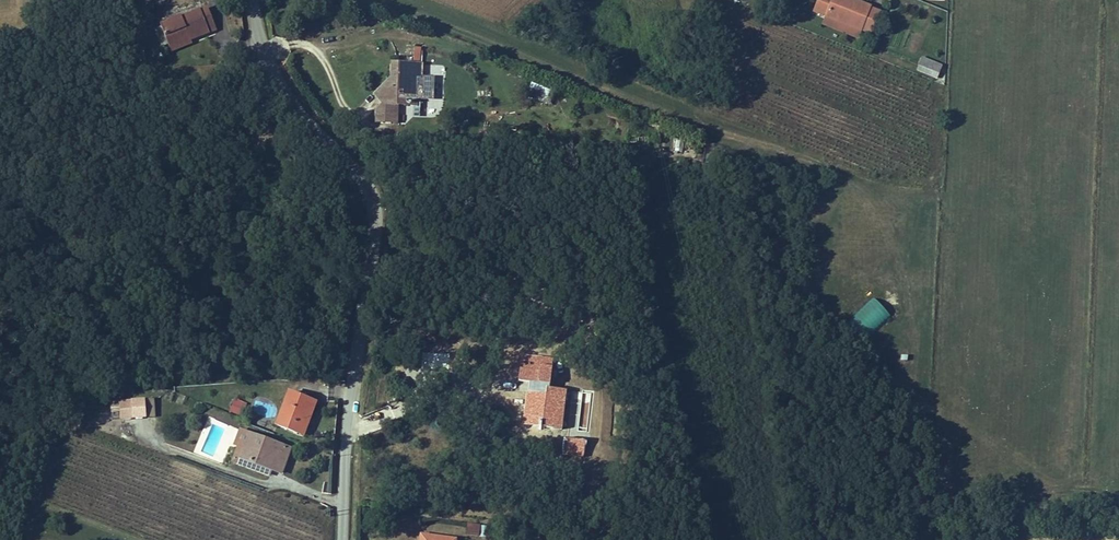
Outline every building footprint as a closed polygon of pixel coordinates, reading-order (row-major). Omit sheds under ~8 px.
[(810,12),(824,18),(857,31),(865,12),(865,11),(838,0),(830,0),(829,1),(827,0),(815,0),(810,12)] [(215,32),(206,7),(182,14),(180,13),(158,20),(164,39),(187,33),(190,39),(215,32)] [(875,16),(865,12),(857,31),(867,35),(875,16)] [(857,31),(824,18),(821,25),(854,39),(857,31)] [(190,39),(187,33),(164,39),(166,46),(190,39)] [(421,60),(421,47),(413,47),(412,60),(421,60)] [(918,54),(914,63),(929,70),(933,61),(918,54)] [(392,106),(373,120),(374,129),(392,130),(392,115),(398,115),(399,111),(403,111),(402,116),(409,116),(409,111),(415,112),(416,91),(420,91),(421,75),(393,74),(392,106)] [(533,84),(529,96),(543,101),(547,89),(533,84)] [(864,341),(891,316),(874,298),(847,323),(864,341)] [(419,365),(446,367),(447,353),(420,351),(419,365)] [(541,427),(561,430),(566,391),(550,389),(552,367),(541,366),(542,358),(522,355),(519,381),(530,383),(529,392),(517,391),(513,424),(524,425),(523,430),(538,432),(539,430),(541,430),(541,427)] [(541,366),(552,367),(553,359),(542,358),(541,366)] [(303,435),(306,426),(300,424),(303,417),(309,419),(315,403),(289,392),(276,425),(303,435)] [(145,400),(120,402),(120,412),(121,419),(146,417),(145,400)] [(153,400),(145,400),(146,417),(155,416),(153,400)] [(241,416),(246,404),(234,400),(230,411),(241,416)] [(111,412),(120,412),(120,402),(111,403),(111,412)] [(306,426),(309,419),(303,417),(300,424),(306,426)] [(289,449),(241,431),(236,444),(239,445),(244,447),(240,458),(271,469),(280,473),(289,449)] [(244,447),(239,445),(233,461),(269,475),(271,469),(240,458),(244,447)] [(466,532),(478,534),(479,526),(467,524),(466,532)] [(486,538),(488,527),(481,525),(479,537),(486,538)]
